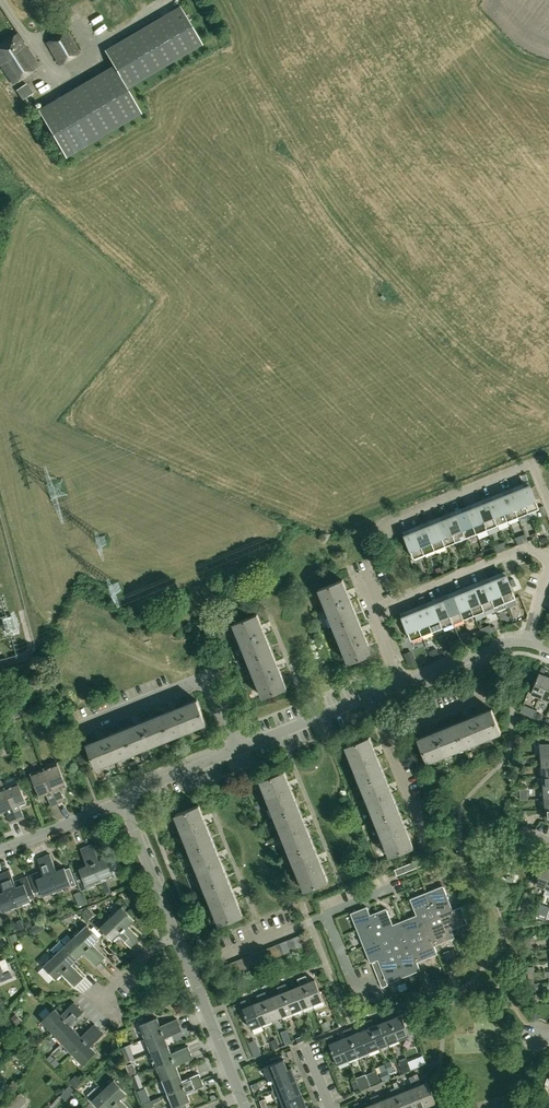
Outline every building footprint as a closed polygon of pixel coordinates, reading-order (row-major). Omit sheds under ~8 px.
[(202,44),(180,6),(105,50),(113,65),(38,109),(65,156),(141,112),(127,88),(202,44)] [(92,9),(86,18),(98,27),(105,18),(92,9)] [(60,64),(79,52),(66,29),(47,41),(60,64)] [(39,66),(18,32),(0,44),(0,63),(13,83),(39,66)] [(27,83),(18,90),(24,99),(34,93),(27,83)] [(525,488),(519,490),(528,512),(539,508),(529,481),(523,483),(525,488)] [(512,488),(507,490),(518,516),(528,512),(519,490),(514,492),(512,488)] [(504,496),(498,498),(507,521),(518,516),(507,490),(503,492),(504,496)] [(492,496),(487,498),(497,525),(507,521),(498,498),(493,500),(492,496)] [(484,504),(478,507),(487,529),(497,525),(487,498),(482,500),(484,504)] [(471,504),(466,506),(477,533),(487,529),(478,507),(473,509),(471,504)] [(544,505),(539,507),(541,511),(538,512),(540,516),(542,515),(547,513),(544,505)] [(463,513),(457,515),(466,537),(477,533),(466,506),(461,508),(463,513)] [(450,513),(445,515),(456,541),(466,537),(457,515),(452,517),(450,513)] [(442,521),(436,523),(445,545),(456,541),(445,515),(440,517),(442,521)] [(429,521),(424,523),(435,550),(445,545),(436,523),(431,525),(429,521)] [(421,529),(416,531),(425,554),(435,550),(424,523),(420,525),(421,529)] [(409,529),(403,531),(414,558),(425,554),(416,531),(410,533),(409,529)] [(504,542),(498,544),(501,551),(507,549),(504,542)] [(516,598),(505,571),(500,573),(502,577),(496,580),(505,602),(516,598)] [(489,577),(484,579),(495,606),(505,602),(496,580),(491,582),(489,577)] [(357,616),(347,590),(342,579),(319,589),(334,626),(357,616)] [(481,586),(476,588),(485,610),(495,606),(484,579),(479,581),(481,586)] [(468,586),(463,588),(474,615),(485,610),(476,588),(470,590),(468,586)] [(460,594),(455,596),(464,619),(474,615),(463,588),(458,590),(460,594)] [(448,594),(442,596),(453,623),(464,619),(455,596),(449,598),(448,594)] [(432,600),(427,602),(424,596),(419,598),(422,604),(433,631),(443,627),(434,604),(432,600)] [(439,602),(434,604),(443,627),(453,623),(442,596),(438,598),(439,602)] [(419,610),(413,613),(422,635),(433,631),(422,604),(417,606),(419,610)] [(503,612),(505,617),(513,614),(511,609),(503,612)] [(411,640),(422,635),(413,613),(408,615),(406,611),(401,613),(411,640)] [(272,651),(262,624),(257,613),(233,623),(248,660),(272,651)] [(18,629),(14,614),(3,617),(7,632),(18,629)] [(372,653),(364,633),(357,616),(334,626),(349,663),(372,653)] [(461,644),(459,639),(449,643),(452,648),(461,644)] [(438,653),(436,648),(429,652),(431,656),(431,657),(439,654),(438,653)] [(287,688),(279,667),(272,651),(248,660),(263,697),(287,688)] [(531,693),(542,697),(548,678),(548,676),(544,674),(546,668),(542,666),(540,673),(539,673),(531,693)] [(197,700),(177,708),(160,714),(170,738),(207,724),(197,700)] [(536,713),(522,707),(520,712),(534,718),(536,713)] [(492,708),(455,723),(464,747),(501,732),(492,708)] [(160,714),(134,725),(123,729),(133,753),(170,738),(160,714)] [(417,738),(427,762),(464,747),(455,723),(417,738)] [(123,729),(97,740),(87,744),(96,768),(133,753),(123,729)] [(345,746),(360,783),(384,773),(369,736),(345,746)] [(540,743),(541,754),(548,754),(548,742),(540,743)] [(58,762),(44,767),(48,776),(58,803),(65,800),(60,787),(66,784),(58,762)] [(44,767),(30,773),(39,795),(46,792),(51,806),(58,803),(48,776),(44,767)] [(260,780),(275,817),(299,807),(284,770),(260,780)] [(399,810),(388,783),(384,773),(360,783),(375,820),(399,810)] [(0,780),(0,811),(6,809),(11,823),(18,820),(9,796),(5,786),(2,779),(0,780)] [(18,781),(5,786),(9,796),(18,820),(25,818),(19,804),(26,801),(18,781)] [(214,841),(203,815),(199,804),(175,814),(190,851),(214,841)] [(314,844),(303,818),(299,807),(275,817),(290,854),(314,844)] [(414,847),(406,827),(399,810),(375,820),(390,856),(414,847)] [(228,878),(218,852),(214,841),(190,851),(205,888),(228,878)] [(93,843),(86,845),(100,879),(114,874),(116,877),(122,874),(116,859),(110,861),(108,856),(100,860),(93,843)] [(329,881),(318,854),(314,844),(290,854),(305,891),(329,881)] [(81,848),(87,865),(79,868),(80,870),(74,872),(81,890),(88,888),(86,885),(100,879),(86,845),(81,848)] [(50,853),(44,856),(57,890),(71,884),(65,867),(57,870),(50,853)] [(37,893),(42,891),(43,895),(57,890),(44,856),(38,858),(42,869),(29,875),(37,893)] [(546,888),(548,880),(548,866),(543,863),(535,884),(546,888)] [(27,875),(14,881),(10,869),(4,872),(17,906),(31,900),(30,896),(35,894),(27,875)] [(17,906),(4,872),(0,873),(0,881),(4,891),(0,893),(0,905),(3,911),(17,906)] [(243,915),(235,895),(228,878),(205,888),(219,925),(243,915)] [(453,909),(443,885),(410,898),(416,915),(393,924),(387,908),(370,914),(367,906),(351,913),(370,962),(372,962),(378,960),(379,964),(381,968),(383,972),(384,976),(386,980),(387,983),(421,970),(417,962),(438,954),(434,945),(455,937),(452,929),(468,923),(461,906),(453,909)] [(122,906),(111,917),(136,943),(141,938),(129,925),(135,919),(122,906)] [(82,912),(89,918),(94,914),(88,907),(82,912)] [(543,918),(546,909),(539,907),(536,915),(543,918)] [(66,921),(73,918),(71,913),(64,916),(66,921)] [(131,948),(136,943),(111,917),(100,927),(113,940),(119,934),(131,948)] [(24,928),(21,919),(18,921),(12,927),(13,930),(16,929),(17,931),(24,928)] [(87,924),(76,934),(88,947),(101,961),(106,957),(93,943),(100,938),(87,924)] [(34,933),(40,928),(38,925),(30,928),(34,933)] [(19,940),(16,933),(9,935),(12,942),(19,940)] [(76,934),(65,945),(78,958),(84,953),(96,966),(101,961),(88,947),(76,934)] [(299,935),(292,938),(296,949),(303,946),(299,935)] [(292,938),(285,940),(290,952),(296,949),(292,938)] [(285,940),(279,943),(284,954),(290,952),(285,940)] [(279,943),(273,945),(278,957),(284,954),(279,943)] [(65,945),(54,955),(79,981),(84,977),(72,964),(78,958),(65,945)] [(273,945),(267,948),(272,959),(278,957),(273,945)] [(267,948),(261,950),(266,961),(272,959),(267,948)] [(261,950),(255,952),(260,964),(266,961),(261,950)] [(255,952),(249,955),(254,966),(260,964),(255,952)] [(75,986),(79,981),(54,955),(43,965),(56,979),(62,973),(75,986)] [(249,955),(243,957),(248,969),(254,966),(249,955)] [(243,957),(237,960),(242,971),(248,969),(243,957)] [(237,960),(231,962),(236,974),(242,971),(237,960)] [(7,962),(0,965),(0,964),(0,983),(14,978),(7,962)] [(231,962),(225,965),(229,976),(236,974),(231,962)] [(306,975),(302,977),(313,1004),(323,1000),(315,979),(308,981),(306,975)] [(300,985),(294,987),(302,1008),(313,1004),(302,977),(298,978),(300,985)] [(286,983),(281,985),(292,1012),(302,1008),(294,987),(288,990),(286,983)] [(280,993),(274,995),(282,1016),(292,1012),(281,985),(277,986),(280,993)] [(265,991),(261,993),(272,1020),(282,1016),(274,995),(268,998),(265,991)] [(260,1001),(253,1003),(262,1024),(272,1020),(261,993),(257,994),(260,1001)] [(245,999),(241,1001),(243,1007),(243,1008),(251,1028),(262,1024),(253,1003),(248,1006),(245,999)] [(42,1020),(52,1031),(62,1022),(79,1006),(74,1002),(61,1014),(55,1008),(42,1020)] [(538,1016),(538,1011),(537,1005),(536,1005),(529,1005),(530,1012),(530,1019),(537,1019),(538,1019),(538,1016)] [(52,1031),(62,1042),(71,1035),(76,1030),(70,1024),(84,1011),(79,1006),(62,1022),(52,1031)] [(392,1011),(388,1012),(399,1039),(409,1035),(401,1015),(395,1017),(392,1011)] [(387,1020),(380,1023),(389,1043),(399,1039),(388,1012),(384,1014),(387,1020)] [(16,1013),(14,1015),(10,1019),(16,1026),(22,1020),(16,1013)] [(157,1017),(140,1024),(146,1038),(179,1024),(177,1018),(160,1025),(157,1017)] [(372,1019),(368,1020),(379,1048),(389,1043),(380,1023),(374,1025),(372,1019)] [(366,1029),(360,1031),(369,1052),(379,1048),(368,1020),(364,1022),(366,1029)] [(62,1042),(72,1053),(83,1043),(99,1028),(95,1023),(82,1036),(76,1030),(71,1035),(62,1042)] [(146,1038),(151,1052),(168,1045),(165,1037),(182,1031),(179,1024),(146,1038)] [(352,1027),(347,1028),(358,1056),(369,1052),(360,1031),(354,1033),(352,1027)] [(91,1045),(104,1033),(99,1028),(83,1043),(72,1053),(83,1064),(96,1052),(91,1045)] [(346,1037),(340,1039),(348,1060),(358,1056),(347,1028),(343,1030),(346,1037)] [(329,1043),(338,1064),(348,1060),(340,1039),(334,1041),(331,1035),(327,1036),(330,1043),(329,1043)] [(279,1047),(276,1039),(269,1041),(273,1050),(279,1047)] [(151,1052),(157,1066),(191,1052),(188,1046),(171,1053),(168,1045),(151,1052)] [(290,1059),(295,1057),(291,1049),(286,1051),(290,1059)] [(157,1066),(162,1079),(179,1072),(176,1065),(193,1058),(191,1052),(157,1066)] [(264,1067),(268,1077),(289,1069),(288,1069),(282,1054),(270,1059),(272,1063),(264,1067)] [(385,1064),(388,1070),(388,1071),(395,1069),(391,1061),(385,1064)] [(388,1071),(388,1070),(385,1064),(379,1066),(382,1074),(388,1071)] [(292,1067),(289,1069),(268,1077),(268,1078),(270,1078),(274,1089),(277,1088),(276,1088),(297,1079),(292,1067)] [(162,1079),(168,1093),(201,1079),(199,1073),(182,1080),(179,1072),(162,1079)] [(141,1080),(138,1073),(137,1074),(131,1076),(134,1083),(141,1080)] [(419,1077),(417,1073),(413,1075),(426,1106),(436,1102),(428,1081),(422,1084),(419,1077)] [(415,1079),(411,1081),(413,1087),(407,1090),(415,1107),(421,1107),(426,1106),(413,1075),(415,1079)] [(81,1082),(75,1076),(69,1082),(75,1088),(81,1082)] [(355,1078),(351,1079),(355,1090),(360,1088),(355,1078)] [(98,1085),(120,1107),(130,1107),(121,1098),(127,1092),(114,1079),(103,1089),(99,1085),(98,1085)] [(186,1102),(190,1100),(187,1092),(204,1085),(201,1079),(168,1093),(173,1106),(170,1107),(188,1107),(186,1102)] [(302,1092),(297,1079),(276,1088),(277,1088),(274,1089),(276,1093),(277,1094),(276,1096),(281,1100),(302,1092)] [(19,1085),(13,1081),(9,1088),(14,1091),(19,1085)] [(75,1090),(70,1085),(65,1090),(71,1095),(75,1090)] [(88,1095),(100,1107),(111,1107),(112,1107),(120,1107),(98,1085),(88,1095)] [(395,1087),(403,1107),(415,1107),(407,1090),(401,1092),(399,1086),(395,1087)] [(387,1098),(391,1107),(403,1107),(395,1087),(390,1089),(393,1095),(387,1098)] [(302,1092),(281,1100),(285,1107),(302,1107),(308,1106),(302,1092)] [(9,1104),(14,1107),(21,1107),(28,1100),(20,1093),(9,1104)] [(375,1095),(380,1107),(391,1107),(387,1098),(381,1100),(378,1094),(375,1095)] [(367,1106),(368,1107),(380,1107),(375,1095),(370,1097),(373,1104),(367,1106)] [(262,1107),(267,1106),(265,1099),(259,1101),(262,1107)]
